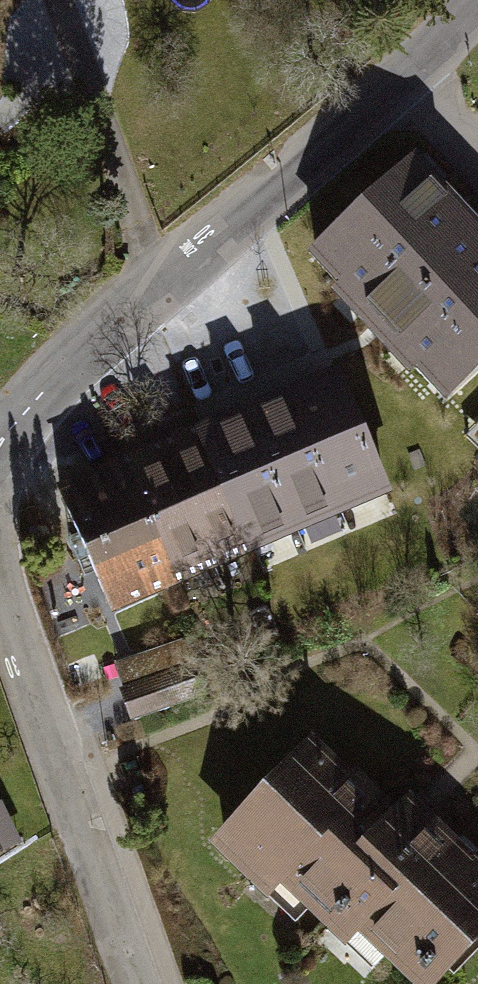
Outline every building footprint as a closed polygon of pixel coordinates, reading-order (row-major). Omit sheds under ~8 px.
[(443,409),(477,377),(477,236),(417,170),(312,267),(443,409)] [(194,441),(246,560),(389,500),(339,382),(194,441)] [(469,434),(477,442),(477,425),(469,434)] [(174,591),(246,560),(194,441),(123,472),(174,591)] [(54,501),(104,620),(174,591),(123,472),(54,501)] [(113,669),(133,722),(213,692),(193,640),(113,669)] [(477,933),(477,869),(408,803),(390,822),(309,746),(218,842),(282,903),(297,887),(355,941),(364,932),(418,983),(430,983),(477,933)] [(28,842),(5,799),(0,802),(0,857),(28,842)]
